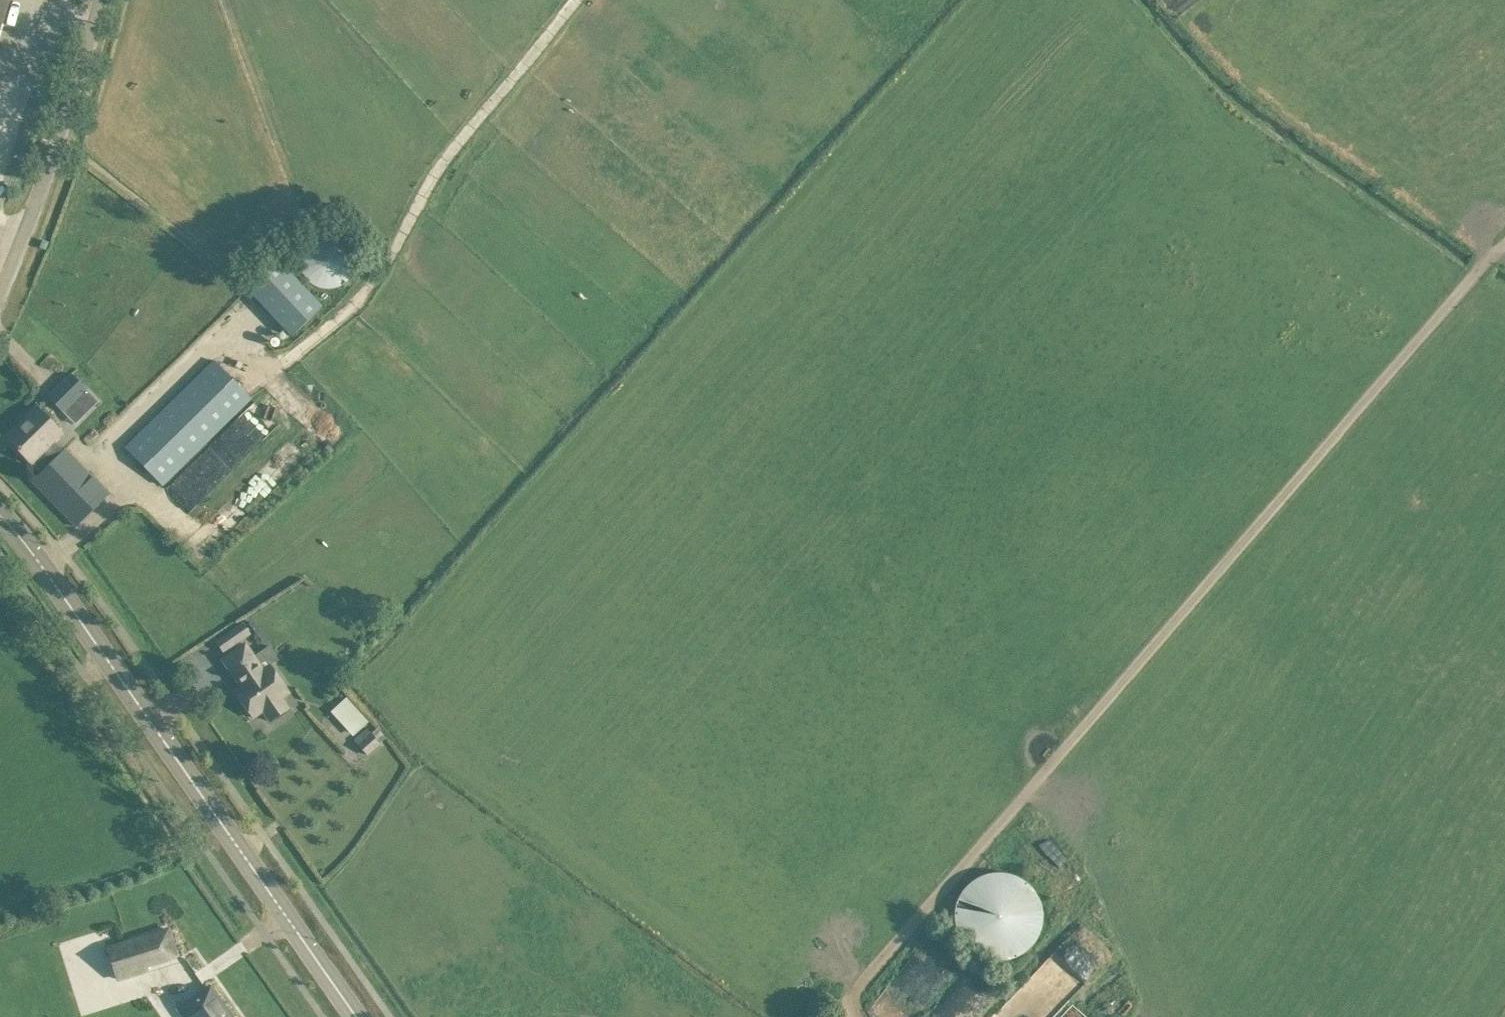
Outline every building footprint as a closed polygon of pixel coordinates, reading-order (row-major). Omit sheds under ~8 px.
[(10,0),(0,0),(0,31),(10,0)] [(300,259),(299,262),(300,264),(300,267),(300,269),(301,271),(302,273),(303,276),(304,278),(306,280),(308,281),(309,283),(313,286),(316,287),(318,288),(320,288),(322,289),(325,289),(327,289),(330,289),(332,289),(334,288),(337,288),(339,287),(343,284),(345,283),(347,281),(348,279),(350,277),(351,275),(352,273),(353,271),(354,269),(354,266),(355,264),(355,261),(355,259),(354,257),(354,254),(353,252),(352,250),(351,248),(350,246),(348,244),(347,242),(345,240),(343,239),(341,238),(339,236),(336,236),(334,235),(332,234),(329,234),(327,234),(325,234),(322,234),(320,235),(318,236),(315,237),(313,238),(311,239),(309,241),(307,242),(306,244),(304,246),(303,248),(302,250),(301,252),(300,255),(300,257),(300,259)] [(247,288),(291,336),(321,308),(277,260),(247,288)] [(214,360),(140,433),(126,447),(163,484),(251,397),(214,360)] [(48,396),(62,410),(63,412),(86,389),(71,374),(48,396)] [(62,433),(51,422),(37,407),(6,437),(41,472),(32,481),(76,525),(109,493),(66,449),(63,451),(54,441),(62,433)] [(269,721),(289,708),(281,697),(289,692),(271,665),(279,659),(269,645),(254,656),(246,643),(223,659),(241,686),(234,691),(253,717),(262,711),(269,721)] [(348,729),(353,734),(365,724),(360,718),(362,716),(346,697),(331,712),(347,730),(348,729)] [(356,745),(367,756),(381,744),(366,728),(354,739),(357,743),(356,745)] [(954,913),(954,917),(954,920),(955,924),(956,928),(957,931),(958,935),(960,938),(962,941),(964,944),(967,947),(969,950),(972,952),(976,954),(979,956),(982,957),(986,959),(990,959),(993,960),(997,960),(1001,960),(1004,960),(1008,959),(1012,958),(1015,957),(1019,955),(1022,953),(1025,951),(1028,948),(1030,946),(1033,943),(1035,940),(1037,936),(1038,933),(1040,929),(1040,926),(1041,922),(1041,918),(1041,914),(1041,911),(1040,907),(1039,903),(1038,900),(1036,896),(1034,893),(1032,890),(1030,887),(1027,884),(1024,882),(1021,879),(1017,878),(1014,876),(1010,875),(1006,874),(1002,873),(999,873),(995,873),(991,873),(987,874),(983,875),(980,877),(976,879),(973,881),(970,883),(967,885),(965,888),(962,891),(960,895),(958,898),(957,902),(956,905),(955,909),(954,913)] [(107,948),(117,978),(148,969),(146,965),(177,955),(168,928),(107,948)] [(178,1008),(184,1016),(232,1016),(210,986),(178,1008)]
